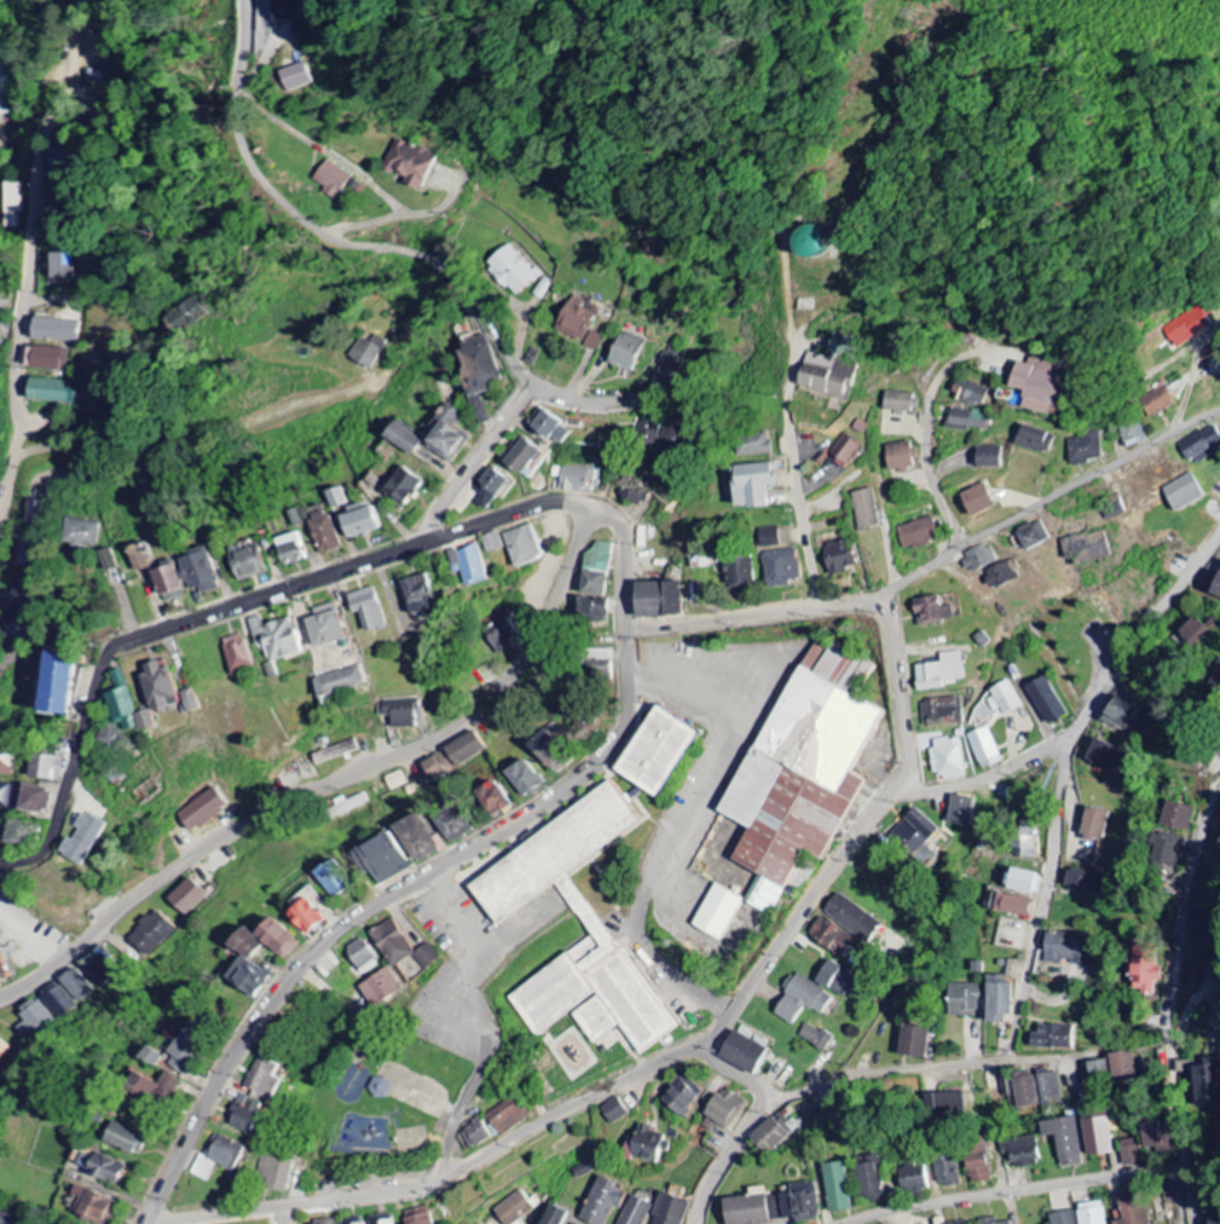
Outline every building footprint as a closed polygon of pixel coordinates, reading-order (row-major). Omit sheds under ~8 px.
[(270,20),(299,20),(299,0),(270,0),(270,20)] [(10,114),(3,64),(13,63),(11,48),(0,50),(0,116),(10,114)] [(288,92),(312,84),(306,63),(281,71),(288,92)] [(421,192),(437,156),(397,138),(384,167),(409,178),(405,184),(421,192)] [(313,180),(327,188),(325,193),(337,200),(352,176),(326,160),(313,180)] [(2,227),(25,228),(26,180),(4,179),(2,227)] [(539,277),(509,243),(486,264),(516,297),(539,277)] [(50,254),(51,280),(76,279),(75,253),(50,254)] [(599,306),(569,295),(557,331),(586,341),(599,306)] [(174,313),(186,329),(208,313),(196,297),(174,313)] [(1174,348),(1213,328),(1202,308),(1163,328),(1174,348)] [(79,321),(30,319),(29,340),(78,342),(79,321)] [(598,352),(605,336),(592,331),(585,346),(598,352)] [(608,363),(631,372),(645,340),(621,331),(608,363)] [(827,353),(847,358),(852,338),(832,333),(827,353)] [(482,425),(491,422),(481,392),(504,384),(487,334),(455,345),(482,425)] [(361,337),(348,359),(370,371),(386,343),(374,335),(370,343),(361,337)] [(27,347),(26,369),(68,371),(69,349),(27,347)] [(655,386),(675,392),(686,354),(666,348),(655,386)] [(849,399),(858,366),(807,352),(797,385),(849,399)] [(1023,409),(1061,417),(1070,376),(1057,374),(1059,365),(1029,359),(1028,365),(1016,362),(1011,388),(1027,392),(1023,409)] [(75,403),(76,394),(71,394),(72,380),(26,379),(25,402),(75,403)] [(952,398),(983,409),(989,389),(959,379),(952,398)] [(1151,418),(1176,406),(1167,386),(1142,398),(1151,418)] [(916,394),(883,392),(882,411),(915,413),(916,394)] [(458,427),(466,414),(447,403),(422,444),(455,463),(471,436),(458,427)] [(988,414),(950,407),(946,426),(985,434),(988,414)] [(543,410),(531,426),(563,448),(574,431),(543,410)] [(381,436),(412,457),(423,441),(391,420),(381,436)] [(1128,447),(1147,443),(1143,421),(1123,425),(1128,447)] [(638,446),(663,447),(663,422),(639,422),(638,446)] [(1016,446),(1050,454),(1055,433),(1022,425),(1016,446)] [(1179,442),(1188,461),(1218,447),(1209,428),(1179,442)] [(771,433),(741,433),(742,456),(771,455),(771,433)] [(1069,436),(1072,465),(1104,462),(1101,433),(1069,436)] [(862,446),(844,434),(830,455),(848,467),(862,446)] [(541,448),(520,435),(502,463),(523,476),(541,448)] [(912,459),(915,458),(913,442),(885,446),(888,472),(913,468),(912,459)] [(1001,468),(1002,447),(976,446),(975,468),(1001,468)] [(768,507),(767,486),(773,486),(773,464),(733,465),(735,508),(768,507)] [(384,496),(406,507),(420,478),(398,467),(384,496)] [(477,505),(489,511),(507,476),(489,467),(476,492),(482,495),(477,505)] [(594,469),(562,467),(561,490),(593,492),(594,469)] [(1204,497),(1191,473),(1161,490),(1174,513),(1204,497)] [(969,517),(995,508),(987,484),(961,493),(969,517)] [(329,491),(334,512),(339,511),(345,539),(380,531),(375,507),(366,509),(365,504),(351,507),(346,487),(329,491)] [(854,492),(860,531),(880,528),(874,489),(854,492)] [(24,522),(52,525),(54,502),(26,499),(24,522)] [(322,555),(341,549),(327,505),(308,511),(322,555)] [(294,527),(310,524),(307,510),(292,512),(294,527)] [(938,541),(932,518),(897,527),(903,550),(938,541)] [(97,552),(103,524),(72,519),(67,546),(97,552)] [(1051,539),(1041,519),(1016,532),(1025,552),(1051,539)] [(515,567),(542,558),(532,525),(504,533),(515,567)] [(760,529),(762,547),(781,546),(779,527),(760,529)] [(504,548),(497,531),(482,538),(489,554),(504,548)] [(281,566),(308,561),(302,533),(275,538),(281,566)] [(18,567),(43,568),(44,538),(20,537),(18,567)] [(850,572),(849,569),(859,565),(851,539),(822,548),(831,578),(850,572)] [(229,547),(235,581),(264,576),(259,542),(229,547)] [(612,544),(595,542),(593,553),(584,552),(579,595),(605,598),(612,544)] [(466,588),(489,580),(478,544),(447,554),(454,574),(462,572),(466,588)] [(147,569),(142,545),(129,548),(134,572),(147,569)] [(120,569),(115,549),(103,552),(108,572),(120,569)] [(201,594),(217,590),(209,550),(179,557),(186,591),(199,588),(201,594)] [(800,584),(798,550),(765,552),(767,586),(800,584)] [(726,561),(727,591),(755,590),(754,560),(726,561)] [(183,596),(172,565),(150,572),(159,597),(169,593),(172,600),(183,596)] [(1219,598),(1219,573),(1216,571),(1208,593),(1219,598)] [(437,613),(424,574),(400,582),(413,621),(437,613)] [(634,618),(681,617),(681,582),(633,583),(634,618)] [(385,627),(375,588),(346,595),(352,615),(359,613),(364,632),(385,627)] [(607,623),(608,598),(577,597),(576,622),(607,623)] [(916,625),(953,623),(952,607),(939,608),(938,597),(914,599),(916,625)] [(313,649),(344,640),(333,603),(313,610),(315,617),(304,620),(313,649)] [(3,639),(36,642),(39,617),(5,614),(3,639)] [(264,626),(260,616),(251,619),(267,664),(301,652),(289,617),(264,626)] [(1219,622),(1213,618),(1208,625),(1193,616),(1180,638),(1202,651),(1219,622)] [(509,637),(515,635),(509,619),(485,627),(495,655),(513,648),(509,637)] [(222,639),(230,674),(253,669),(245,634),(222,639)] [(814,641),(877,677),(862,703),(886,721),(843,802),(856,813),(793,906),(769,924),(741,912),(745,894),(732,877),(745,848),(712,831),(814,641)] [(604,676),(613,676),(614,650),(592,649),(591,670),(604,671),(604,676)] [(67,717),(77,657),(44,651),(34,711),(67,717)] [(930,654),(931,665),(915,665),(917,691),(945,690),(945,681),(965,680),(963,652),(930,654)] [(142,677),(149,711),(177,706),(168,662),(142,668),(144,676),(142,677)] [(367,684),(361,666),(313,681),(321,707),(332,704),(329,696),(367,684)] [(1028,684),(1044,725),(1064,718),(1048,677),(1028,684)] [(1021,705),(1008,681),(985,692),(998,717),(1021,705)] [(136,714),(128,688),(107,694),(119,735),(137,729),(138,732),(155,727),(150,709),(136,714)] [(199,710),(194,690),(182,693),(187,713),(199,710)] [(1138,708),(1115,696),(1101,723),(1124,735),(1138,708)] [(962,725),(961,699),(922,700),(923,726),(962,725)] [(391,729),(415,728),(415,711),(419,711),(418,700),(382,701),(382,716),(391,716),(391,729)] [(612,772),(655,799),(696,733),(653,706),(612,772)] [(122,744),(119,727),(99,731),(102,747),(122,744)] [(969,733),(978,769),(1000,763),(991,727),(969,733)] [(570,759),(543,730),(526,746),(552,775),(570,759)] [(419,765),(430,784),(485,752),(474,733),(419,765)] [(959,738),(930,742),(936,778),(965,774),(959,738)] [(1122,749),(1094,738),(1086,761),(1114,772),(1122,749)] [(311,753),(314,765),(357,752),(354,741),(311,753)] [(0,747),(0,776),(13,776),(13,747),(0,747)] [(60,783),(63,758),(33,754),(29,778),(60,783)] [(542,783),(524,758),(503,774),(521,798),(542,783)] [(473,791),(485,818),(507,808),(494,781),(473,791)] [(462,882),(492,927),(555,886),(590,940),(505,996),(533,1038),(574,1012),(595,1044),(621,1027),(640,1056),(679,1030),(625,946),(617,951),(565,872),(638,825),(611,784),(462,882)] [(21,810),(22,786),(0,785),(0,809),(21,810)] [(22,812),(50,814),(51,788),(23,787),(22,812)] [(178,817),(194,834),(226,805),(211,788),(178,817)] [(325,809),(331,821),(367,803),(362,793),(346,802),(345,799),(325,809)] [(947,823),(970,827),(974,799),(952,796),(947,823)] [(1196,808),(1169,802),(1163,826),(1190,833),(1196,808)] [(431,820),(444,845),(469,832),(456,807),(431,820)] [(1108,812),(1087,807),(1079,838),(1100,843),(1108,812)] [(939,830),(915,808),(889,837),(924,869),(936,855),(926,845),(939,830)] [(105,823),(82,812),(75,827),(79,829),(74,842),(66,838),(59,854),(85,866),(105,823)] [(435,852),(417,814),(390,826),(408,865),(435,852)] [(41,823),(7,822),(7,844),(40,845),(41,823)] [(1035,827),(1013,828),(1014,859),(1036,858),(1035,827)] [(372,889),(407,868),(384,831),(349,853),(372,889)] [(1180,869),(1185,838),(1157,833),(1151,863),(1180,869)] [(310,874),(328,901),(346,888),(328,861),(310,874)] [(1005,889),(1038,894),(1041,874),(1008,869),(1005,889)] [(1102,893),(1103,872),(1066,870),(1065,891),(1102,893)] [(185,918),(207,895),(188,878),(167,900),(185,918)] [(691,927),(721,942),(744,900),(714,884),(691,927)] [(317,903),(305,888),(290,899),(294,904),(281,914),(298,936),(319,920),(310,908),(317,903)] [(868,932),(865,930),(874,919),(839,892),(824,912),(860,941),(868,932)] [(1032,918),(1035,901),(999,894),(996,912),(1032,918)] [(1189,932),(1208,937),(1214,913),(1196,908),(1189,932)] [(176,931),(156,910),(127,937),(147,958),(176,931)] [(275,962),(293,946),(267,918),(249,934),(275,962)] [(436,960),(426,943),(409,954),(389,919),(366,932),(387,969),(410,956),(418,970),(436,960)] [(843,957),(853,935),(818,919),(808,940),(843,957)] [(245,1000),(265,976),(246,960),(258,945),(238,928),(223,946),(237,958),(220,979),(245,1000)] [(1080,934),(1044,933),(1042,965),(1059,966),(1060,961),(1079,962),(1080,934)] [(375,967),(358,938),(340,949),(357,977),(375,967)] [(1155,993),(1155,982),(1158,982),(1158,939),(1135,939),(1134,993),(1155,993)] [(91,987),(115,980),(107,951),(83,957),(91,987)] [(852,999),(862,977),(826,960),(816,982),(852,999)] [(93,992),(76,967),(59,980),(76,1004),(93,992)] [(356,986),(371,1009),(400,991),(385,968),(356,986)] [(793,1025),(805,1006),(821,1016),(833,996),(797,974),(773,1013),(793,1025)] [(1010,977),(987,976),(986,1024),(1009,1024),(1010,977)] [(76,1009),(62,984),(42,995),(56,1021),(76,1009)] [(980,985),(952,984),(951,1017),(980,1017),(980,985)] [(17,1028),(29,1046),(58,1025),(39,998),(18,1012),(25,1022),(17,1028)] [(204,1030),(183,1018),(156,1064),(176,1076),(204,1030)] [(833,1036),(806,1024),(799,1039),(826,1052),(833,1036)] [(1072,1027),(1039,1025),(1038,1034),(1031,1034),(1031,1049),(1071,1050),(1072,1027)] [(925,1061),(930,1030),(904,1026),(899,1056),(925,1061)] [(768,1050),(732,1030),(718,1057),(753,1077),(768,1050)] [(0,1040),(0,1065),(11,1048),(0,1040)] [(134,1058),(148,1068),(155,1058),(140,1048),(134,1058)] [(1115,1086),(1139,1085),(1137,1052),(1113,1054),(1115,1086)] [(273,1065),(250,1057),(239,1091),(269,1101),(275,1080),(269,1078),(273,1065)] [(1219,1108),(1219,1060),(1194,1061),(1195,1108),(1219,1108)] [(1114,1079),(1112,1061),(1087,1063),(1089,1082),(1114,1079)] [(1064,1102),(1056,1069),(1037,1074),(1045,1107),(1064,1102)] [(1014,1075),(1019,1109),(1039,1106),(1034,1071),(1014,1075)] [(173,1082),(156,1073),(149,1087),(128,1077),(119,1095),(157,1114),(173,1082)] [(681,1119),(704,1092),(683,1074),(659,1101),(681,1119)] [(704,1116),(727,1132),(747,1104),(724,1087),(704,1116)] [(529,1116),(513,1095),(485,1118),(502,1138),(529,1116)] [(256,1105),(232,1096),(221,1127),(245,1136),(256,1105)] [(611,1126),(628,1114),(617,1097),(599,1109),(611,1126)] [(750,1137),(767,1156),(793,1133),(775,1114),(750,1137)] [(1083,1120),(1087,1157),(1114,1154),(1110,1118),(1083,1120)] [(1144,1118),(1145,1155),(1175,1154),(1174,1118),(1144,1118)] [(1080,1167),(1078,1120),(1042,1122),(1043,1138),(1058,1137),(1060,1168),(1080,1167)] [(490,1142),(483,1121),(463,1128),(469,1148),(490,1142)] [(96,1142),(130,1159),(139,1139),(106,1122),(96,1142)] [(654,1166),(658,1151),(667,1154),(671,1141),(655,1136),(657,1129),(639,1124),(634,1140),(627,1137),(622,1156),(654,1166)] [(188,1177),(203,1184),(211,1166),(229,1174),(240,1149),(207,1134),(188,1177)] [(1004,1153),(1012,1153),(1013,1168),(1039,1167),(1037,1138),(1003,1141),(1004,1153)] [(1123,1141),(1124,1166),(1142,1165),(1140,1140),(1123,1141)] [(970,1185),(991,1182),(986,1144),(965,1146),(970,1185)] [(110,1185),(117,1166),(77,1151),(70,1171),(110,1185)] [(959,1186),(958,1153),(936,1154),(938,1187),(959,1186)] [(292,1163),(260,1156),(255,1178),(264,1180),(263,1189),(286,1193),(292,1163)] [(869,1165),(860,1165),(861,1197),(871,1197),(871,1202),(885,1201),(883,1156),(869,1157),(869,1165)] [(852,1212),(850,1164),(826,1165),(828,1213),(852,1212)] [(900,1170),(904,1196),(928,1193),(924,1167),(900,1170)] [(611,1208),(621,1212),(627,1193),(617,1190),(618,1184),(596,1177),(581,1223),(585,1223),(606,1223),(611,1208)] [(792,1194),(770,1197),(774,1223),(820,1218),(816,1182),(790,1186),(792,1194)] [(85,1223),(102,1223),(110,1203),(71,1187),(67,1196),(75,1199),(68,1217),(85,1223)] [(535,1207),(519,1190),(493,1214),(503,1223),(516,1223),(535,1207)] [(1125,1221),(1116,1223),(1150,1223),(1142,1190),(1119,1195),(1125,1221)] [(664,1194),(654,1223),(682,1223),(690,1203),(664,1194)] [(651,1204),(630,1197),(620,1223),(644,1223),(651,1204)] [(1107,1202),(1080,1205),(1082,1223),(1110,1223),(1107,1202)] [(13,1204),(0,1206),(0,1223),(15,1223),(13,1204)] [(567,1213),(549,1205),(540,1223),(562,1223),(567,1213)] [(426,1207),(402,1214),(405,1223),(432,1223),(426,1207)] [(1075,1210),(1049,1216),(1051,1223),(1077,1223),(1075,1210)]
